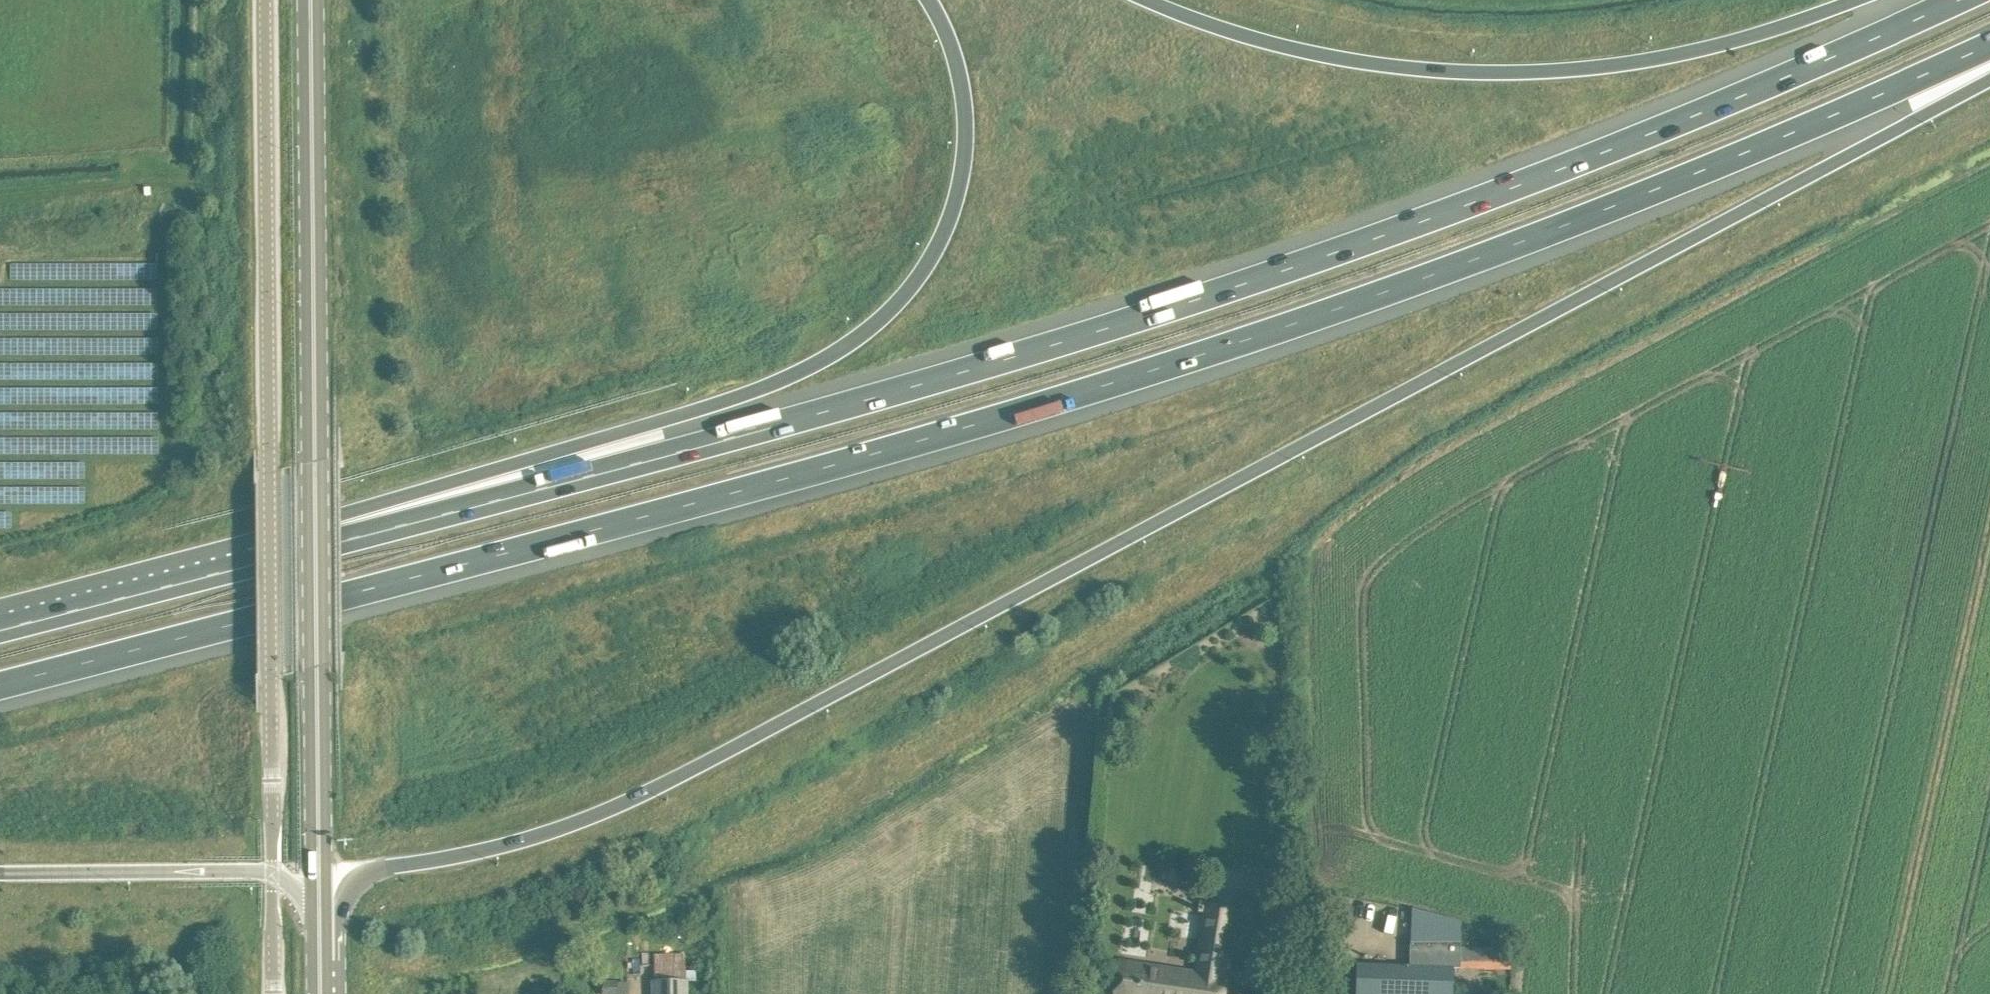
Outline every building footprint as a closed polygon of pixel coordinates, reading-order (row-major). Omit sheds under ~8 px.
[(15,261),(15,272),(158,273),(158,262),(15,261)] [(116,403),(160,400),(156,335),(155,308),(158,308),(157,288),(122,290),(123,302),(139,301),(140,310),(121,312),(121,321),(123,321),(124,347),(127,347),(128,361),(116,362),(118,381),(114,381),(116,403)] [(1113,993),(1225,993),(1237,908),(1204,904),(1195,963),(1198,963),(1197,972),(1118,960),(1115,981),(1113,993)] [(1453,968),(1461,968),(1461,945),(1461,943),(1410,943),(1410,968),(1358,967),(1357,993),(1452,993),(1453,968)] [(685,961),(654,962),(654,982),(687,981),(696,981),(696,970),(685,971),(685,961)] [(654,982),(654,983),(654,993),(687,993),(687,981),(654,982)]
